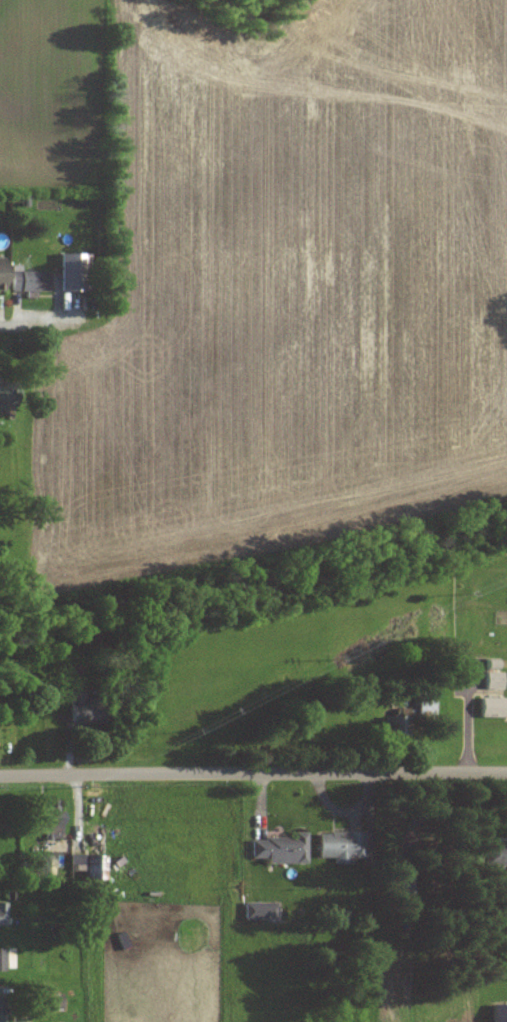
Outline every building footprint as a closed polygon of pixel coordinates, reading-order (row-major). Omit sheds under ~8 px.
[(61,290),(60,253),(89,253),(89,290),(61,290)] [(12,266),(12,291),(51,291),(50,271),(22,265),(12,266)] [(14,407),(16,381),(0,381),(0,407),(14,407)] [(486,690),(503,689),(503,671),(498,671),(497,660),(485,660),(486,690)] [(67,691),(68,727),(104,726),(102,690),(67,691)] [(435,696),(418,697),(419,714),(436,713),(435,696)] [(480,717),(506,718),(506,698),(480,697),(480,717)] [(404,717),(386,717),(386,735),(403,736),(404,717)] [(43,800),(55,801),(62,815),(61,839),(42,841),(35,831),(34,819),(43,800)] [(250,839),(251,858),(268,862),(307,863),(307,830),(293,831),(265,837),(250,839)] [(318,833),(317,860),(333,864),(353,865),(370,857),(367,832),(329,831),(318,833)] [(481,868),(506,868),(506,844),(480,845),(481,868)] [(104,881),(105,856),(69,854),(68,879),(104,881)] [(277,902),(245,901),(244,919),(277,920),(277,902)] [(5,925),(8,902),(0,902),(0,927),(5,925)] [(47,1009),(62,1008),(62,995),(47,995),(47,1009)]
